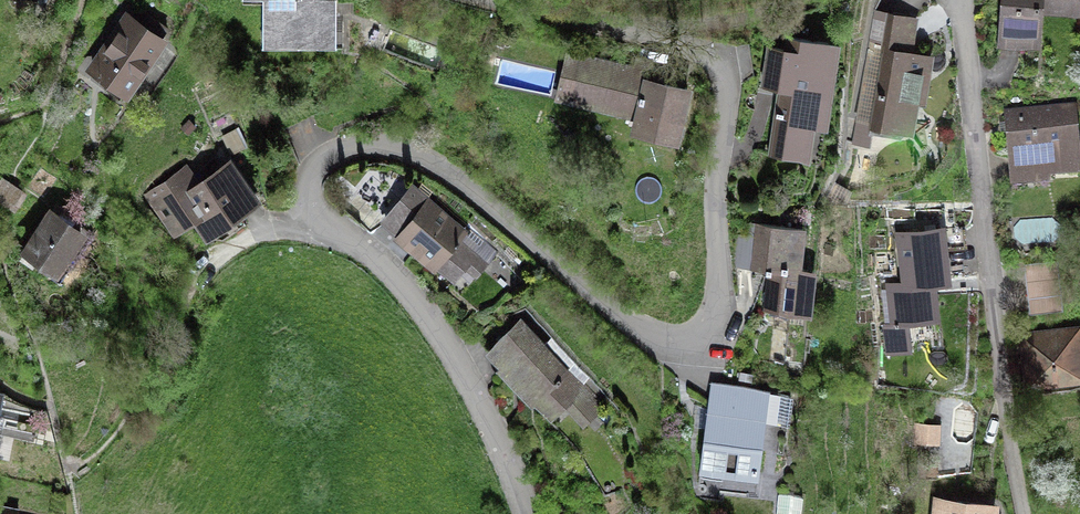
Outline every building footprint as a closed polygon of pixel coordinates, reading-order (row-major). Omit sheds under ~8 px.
[(243,5),(263,5),(262,49),(336,50),(337,0),(243,0),(243,5)] [(995,52),(1041,56),(1044,18),(1079,21),(1079,10),(1079,0),(1000,0),(995,52)] [(872,122),(910,128),(923,53),(905,50),(911,17),(874,10),(867,48),(884,51),(872,122)] [(170,47),(124,16),(82,78),(128,109),(170,47)] [(841,53),(801,47),(799,60),(768,55),(761,99),(779,102),(770,159),(812,165),(817,138),(828,140),(841,53)] [(684,85),(639,75),(639,73),(564,56),(551,108),(624,125),(622,134),(671,144),(684,85)] [(1003,117),(1011,193),(1079,186),(1079,151),(1076,110),(1003,117)] [(230,161),(202,183),(187,164),(139,202),(171,241),(192,224),(208,244),(262,201),(230,161)] [(0,182),(0,192),(13,201),(24,187),(6,174),(0,182)] [(495,263),(412,191),(380,228),(463,300),(495,263)] [(88,236),(48,209),(16,255),(57,282),(88,236)] [(801,233),(751,226),(745,273),(761,275),(756,315),(811,322),(818,271),(796,269),(801,233)] [(945,235),(896,240),(900,285),(885,288),(890,330),(883,330),(887,360),(914,359),(910,330),(941,327),(937,290),(951,288),(945,235)] [(1062,260),(1027,263),(1029,291),(1064,288),(1062,260)] [(1066,308),(1064,288),(1029,291),(1031,311),(1066,308)] [(522,320),(484,358),(551,425),(564,412),(586,434),(599,421),(578,401),(584,395),(564,375),(570,368),(522,320)] [(1019,338),(1026,395),(1079,388),(1079,331),(1019,338)] [(772,390),(710,386),(704,478),(765,482),(772,390)] [(782,513),(807,513),(807,496),(783,495),(782,513)] [(25,507),(0,502),(0,513),(24,513),(25,507)] [(934,503),(933,513),(999,513),(999,510),(934,503)]
